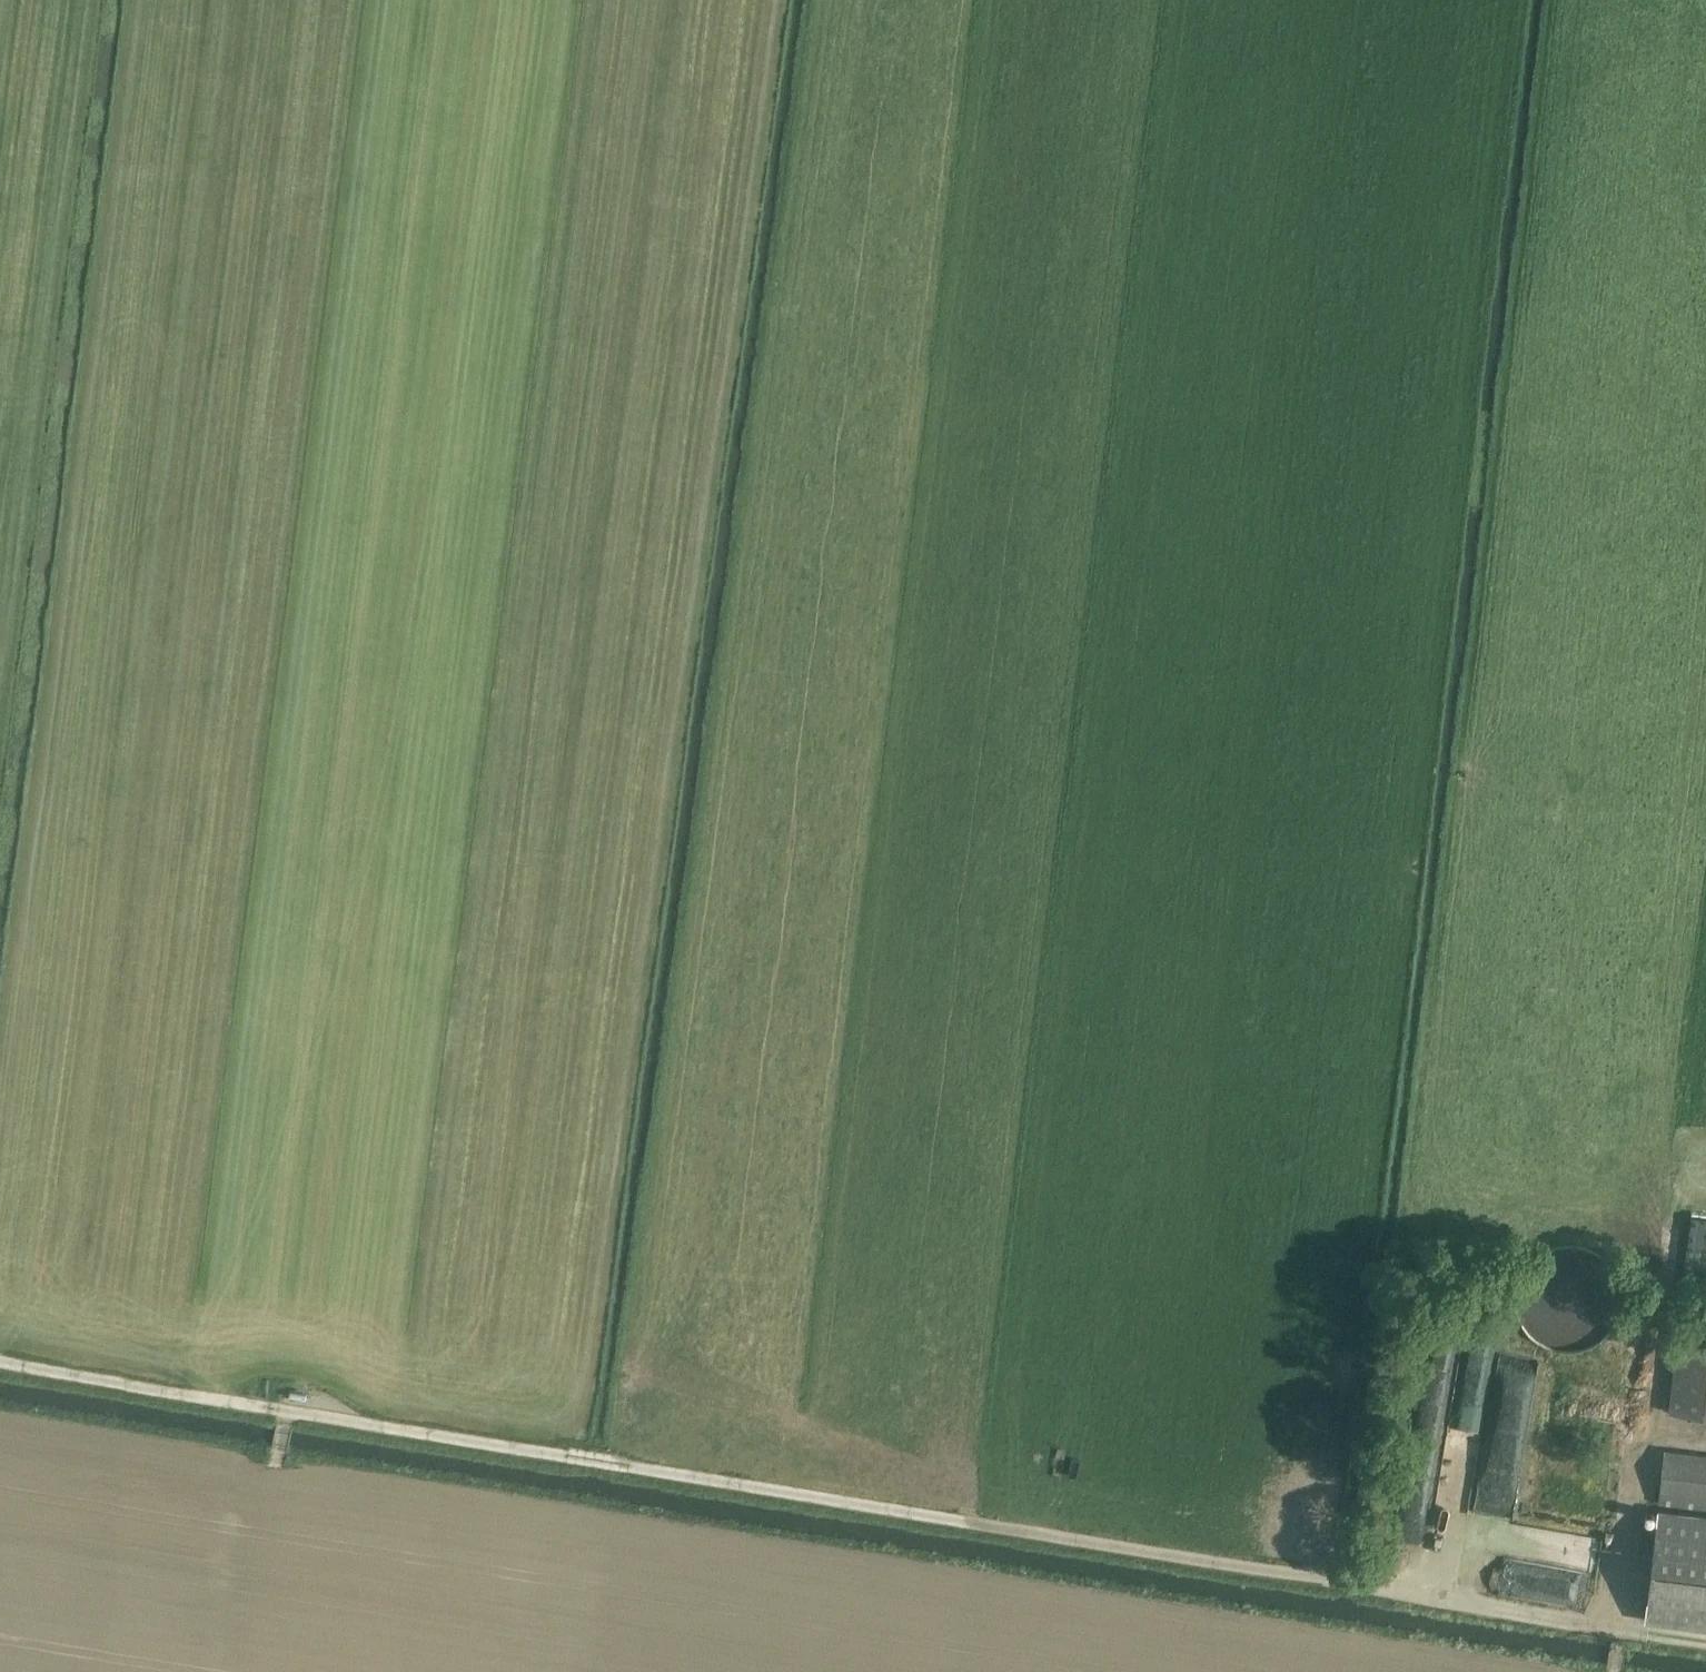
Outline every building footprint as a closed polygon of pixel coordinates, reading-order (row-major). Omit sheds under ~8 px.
[(1548,1326),(1589,1329),(1594,1260),(1553,1257),(1548,1326)] [(1677,1331),(1669,1412),(1705,1416),(1705,1335),(1677,1331)] [(1457,1363),(1454,1398),(1526,1404),(1529,1371),(1493,1368),(1494,1366),(1457,1363)] [(1444,1427),(1414,1423),(1412,1436),(1442,1440),(1444,1427)] [(1665,1449),(1658,1503),(1705,1509),(1705,1454),(1665,1449)] [(1705,1629),(1705,1518),(1657,1512),(1644,1622),(1705,1629)]
